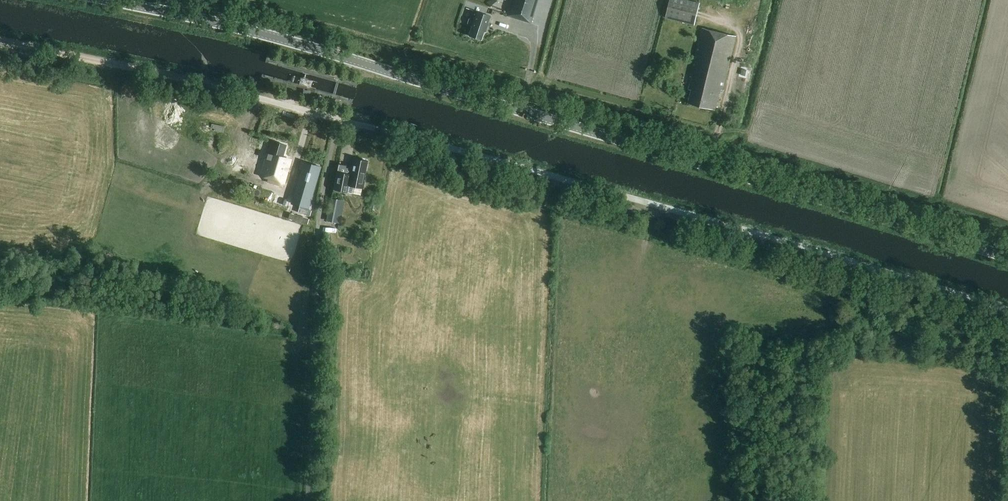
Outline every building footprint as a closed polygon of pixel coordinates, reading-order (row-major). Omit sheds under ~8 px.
[(539,0),(511,0),(506,17),(531,24),(539,0)] [(701,4),(686,0),(671,0),(666,19),(695,26),(701,4)] [(485,32),(491,17),(473,11),(471,19),(470,19),(468,23),(469,25),(472,26),(469,35),(481,39),(484,31),(485,32)] [(722,90),(736,36),(703,28),(690,77),(692,77),(689,89),(692,90),(689,103),(715,110),(719,94),(720,95),(721,90),(722,90)] [(290,160),(283,158),(286,145),(270,141),(265,160),(263,159),(258,176),(275,181),(276,178),(284,181),(290,160)] [(336,178),(334,190),(336,190),(342,192),(347,192),(348,186),(363,189),(365,179),(368,161),(360,159),(359,159),(353,158),(352,162),(352,167),(350,174),(350,175),(344,174),(340,173),(338,173),(337,173),(336,178)] [(302,171),(298,188),(311,192),(314,192),(319,175),(321,167),(318,167),(304,163),(302,162),(299,170),(302,171)] [(292,198),(276,194),(273,203),(289,208),(289,206),(303,210),(306,200),(292,196),(292,198)] [(339,214),(341,201),(331,199),(329,212),(330,213),(329,219),(337,220),(338,214),(339,214)] [(350,255),(360,255),(360,246),(350,246),(350,255)]
